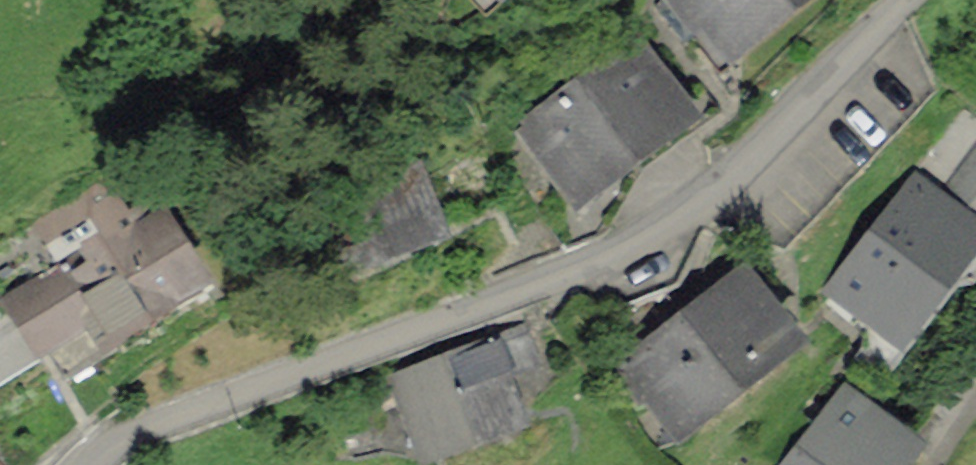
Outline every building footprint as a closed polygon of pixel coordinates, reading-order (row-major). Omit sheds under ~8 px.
[(653,8),(701,67),(786,0),(663,0),(653,8)] [(670,132),(620,55),(501,133),(551,210),(670,132)] [(975,243),(975,113),(972,109),(815,294),(884,352),(975,243)] [(409,249),(388,180),(302,207),(324,275),(409,249)] [(0,300),(0,347),(12,367),(85,326),(95,344),(175,299),(113,189),(36,232),(56,268),(0,300)] [(713,284),(591,377),(640,442),(763,349),(713,284)] [(521,373),(543,366),(529,323),(507,330),(521,373)] [(369,394),(396,464),(405,464),(499,430),(483,387),(518,374),(507,344),(369,394)] [(915,457),(822,385),(760,464),(909,464),(915,457)]
